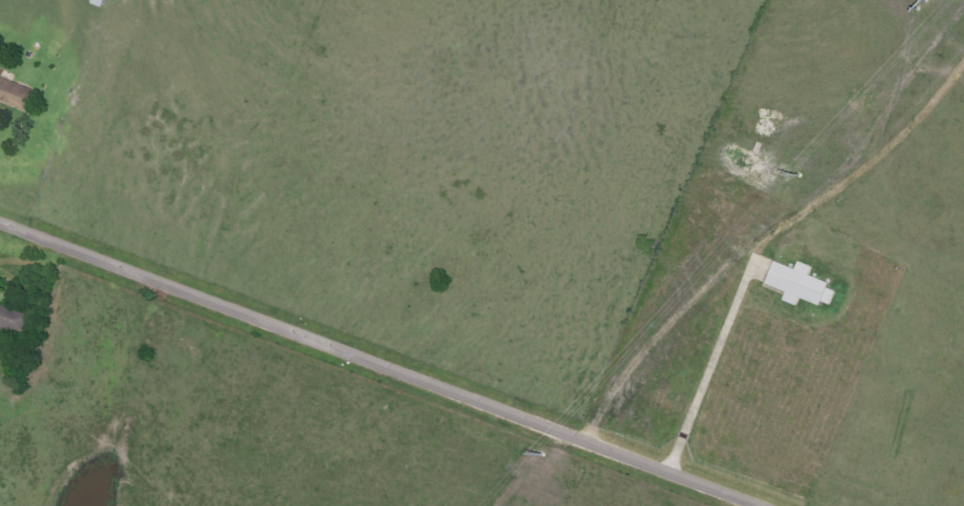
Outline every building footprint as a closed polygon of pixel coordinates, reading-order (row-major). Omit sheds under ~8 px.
[(103,9),(107,0),(94,0),(92,5),(103,9)] [(35,91),(2,78),(4,73),(0,71),(0,100),(27,111),(35,91)] [(766,286),(786,292),(783,302),(798,306),(800,299),(821,306),(822,303),(832,306),(836,292),(828,290),(829,284),(809,277),(813,267),(798,263),(796,270),(773,263),(766,286)] [(21,336),(27,314),(0,307),(0,331),(21,336)]
